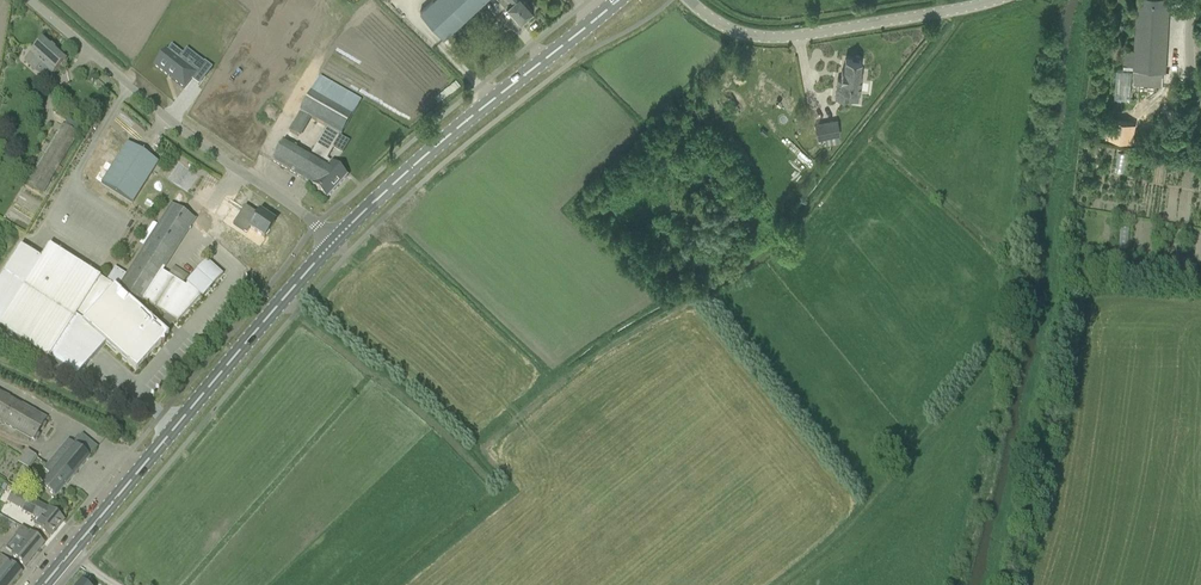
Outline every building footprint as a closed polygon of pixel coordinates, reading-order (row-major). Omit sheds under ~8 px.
[(420,11),(444,37),(483,0),(432,0),(420,11)] [(534,10),(525,0),(499,0),(506,8),(520,23),(534,10)] [(1162,84),(1163,71),(1166,71),(1170,0),(1137,0),(1134,49),(1125,49),(1124,65),(1134,65),(1134,69),(1133,85),(1162,87),(1162,84)] [(53,76),(66,60),(43,40),(24,61),(36,71),(41,65),(53,76)] [(163,48),(150,63),(180,87),(192,72),(174,58),(179,52),(169,44),(164,50),(163,48)] [(213,64),(205,57),(196,67),(205,74),(213,64)] [(839,82),(836,101),(849,103),(850,94),(860,96),(863,77),(861,76),(862,64),(846,62),(845,74),(843,74),(842,83),(839,82)] [(1131,98),(1132,69),(1115,69),(1114,98),(1131,98)] [(320,77),(305,102),(300,112),(312,119),(327,128),(341,136),(353,117),(362,101),(320,77)] [(1101,128),(1112,118),(1105,110),(1094,120),(1101,128)] [(43,195),(78,134),(79,135),(82,129),(68,120),(65,125),(62,124),(26,185),(43,195)] [(841,135),(838,120),(815,124),(818,139),(841,135)] [(1162,121),(1157,128),(1162,131),(1167,125),(1162,121)] [(759,132),(765,137),(769,132),(763,127),(759,132)] [(324,165),(341,136),(327,128),(310,156),(324,165)] [(668,142),(671,140),(666,134),(663,137),(668,142)] [(284,141),(272,161),(271,162),(311,185),(312,186),(311,186),(327,200),(328,199),(328,198),(346,178),(347,178),(332,163),(328,168),(324,165),(310,156),(284,141)] [(127,143),(101,184),(132,204),(158,163),(127,143)] [(1123,171),(1126,153),(1119,152),(1116,170),(1123,171)] [(222,275),(207,262),(208,261),(207,261),(187,284),(186,286),(163,272),(164,270),(163,269),(194,220),(171,206),(127,275),(115,268),(106,282),(50,245),(41,259),(20,247),(0,279),(0,329),(49,360),(76,378),(105,345),(136,372),(160,345),(164,345),(164,341),(169,336),(163,331),(173,319),(178,322),(201,297),(203,298),(223,275),(222,275)] [(238,222),(264,239),(275,223),(259,213),(256,218),(245,211),(238,222)] [(34,439),(46,419),(0,393),(0,420),(34,439)] [(41,486),(56,498),(90,458),(89,458),(97,449),(81,436),(74,445),(69,440),(44,469),(50,475),(41,486)] [(18,463),(30,471),(38,457),(26,450),(18,463)] [(49,540),(64,522),(51,511),(20,494),(13,506),(40,521),(34,527),(49,540)] [(11,556),(25,568),(44,545),(30,533),(30,534),(22,527),(5,548),(13,555),(11,556)] [(21,573),(1,556),(0,558),(0,584),(11,584),(21,573)]
